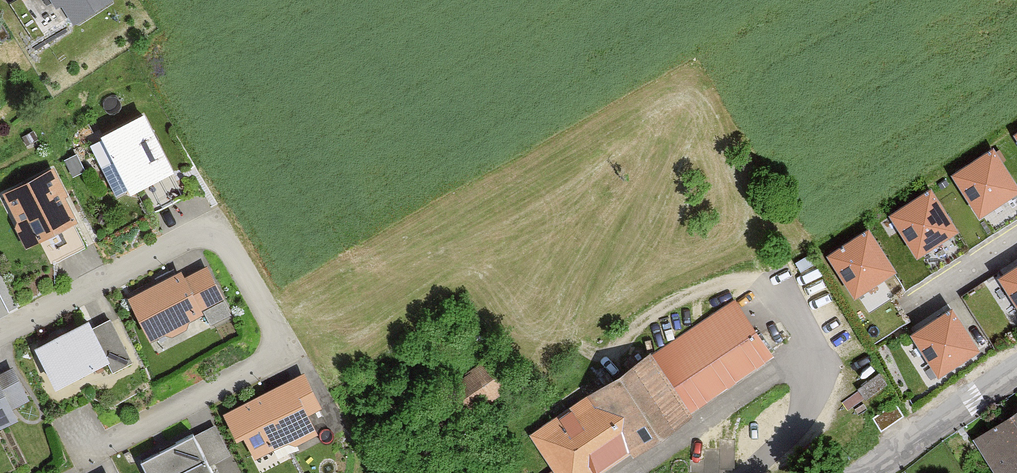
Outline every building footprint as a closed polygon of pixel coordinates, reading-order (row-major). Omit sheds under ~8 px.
[(55,8),(61,5),(72,23),(108,0),(50,0),(55,8)] [(144,113),(102,134),(132,191),(174,169),(144,113)] [(32,132),(23,137),(28,146),(37,141),(32,132)] [(996,154),(958,177),(981,213),(1016,190),(1016,187),(996,154)] [(77,155),(66,161),(74,175),(85,169),(77,155)] [(54,169),(3,195),(28,245),(46,236),(73,222),(79,219),(54,169)] [(957,231),(934,195),(896,219),(919,255),(957,231)] [(59,261),(86,247),(73,222),(46,236),(59,261)] [(892,269),(870,234),(832,257),(855,293),(892,269)] [(181,271),(130,298),(151,339),(165,332),(173,333),(186,326),(189,319),(226,300),(208,266),(185,278),(181,271)] [(1002,280),(1016,303),(1016,271),(1002,280)] [(531,432),(557,472),(602,472),(775,363),(736,301),(531,432)] [(977,349),(954,313),(916,337),(939,373),(977,349)] [(89,320),(36,347),(55,384),(108,357),(89,320)] [(436,397),(458,428),(510,392),(488,361),(436,397)] [(19,416),(14,406),(30,398),(14,367),(0,374),(0,426),(19,416)] [(305,372),(223,413),(236,440),(245,436),(255,457),(288,439),(297,442),(318,429),(300,393),(313,387),(305,372)] [(861,392),(869,402),(892,385),(884,375),(861,392)] [(971,438),(993,472),(1008,472),(1016,468),(1016,409),(971,438)] [(141,460),(148,472),(215,472),(213,469),(228,461),(224,452),(208,461),(193,433),(141,460)]
